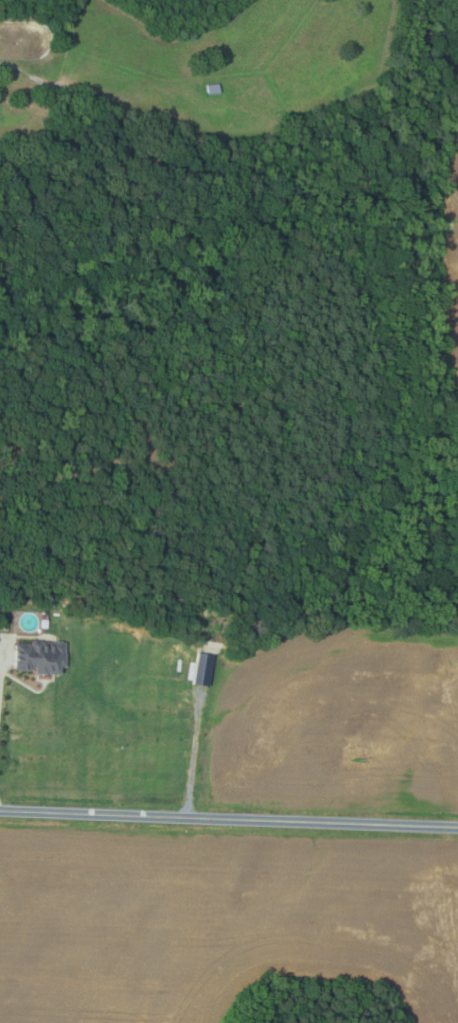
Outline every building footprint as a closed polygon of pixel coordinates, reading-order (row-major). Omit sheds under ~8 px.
[(217,83),(218,94),(205,95),(204,84),(217,83)] [(53,607),(44,606),(45,597),(54,598),(53,607)] [(61,643),(61,668),(53,668),(53,675),(28,674),(28,671),(12,671),(12,644),(27,645),(27,641),(59,641),(59,643),(61,643)] [(206,687),(190,684),(196,652),(211,655),(206,687)]
